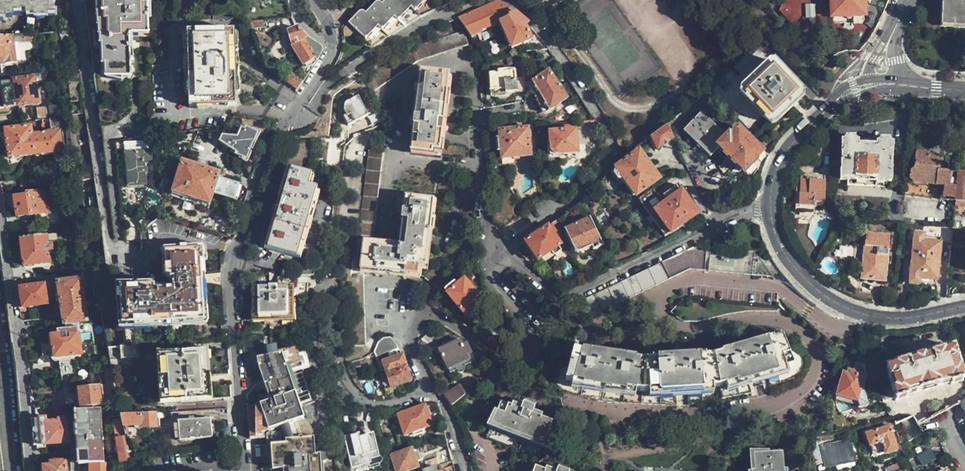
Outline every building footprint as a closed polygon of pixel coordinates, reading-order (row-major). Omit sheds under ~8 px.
[(52,2),(54,2),(54,0),(0,0),(0,17),(4,17),(4,14),(11,14),(11,9),(26,9),(27,12),(34,12),(34,14),(45,14),(45,12),(52,11),(52,2)] [(86,14),(94,63),(95,74),(130,75),(132,31),(151,32),(153,0),(84,0),(86,14)] [(417,14),(420,17),(431,4),(427,0),(391,0),(392,1),(385,9),(380,5),(378,4),(376,5),(375,7),(376,10),(369,18),(365,15),(363,14),(361,15),(360,16),(359,18),(360,20),(352,28),(374,46),(386,34),(388,36),(401,25),(403,26),(417,14)] [(866,0),(831,0),(832,18),(844,17),(845,19),(846,20),(848,21),(850,19),(851,17),(864,16),(863,2),(865,1),(866,0)] [(943,21),(964,22),(964,0),(944,0),(943,21)] [(473,11),(458,18),(470,37),(475,34),(475,33),(493,24),(503,20),(503,17),(512,12),(503,4),(502,4),(496,1),(473,11)] [(527,24),(512,12),(503,17),(503,20),(493,24),(506,51),(530,39),(523,27),(527,24)] [(306,66),(316,63),(321,55),(322,53),(322,51),(321,48),(320,46),(311,39),(304,34),(300,31),(299,28),(290,31),(294,46),(306,66)] [(232,69),(231,42),(231,29),(185,33),(185,45),(187,70),(189,97),(190,107),(204,107),(235,105),(233,71),(232,69)] [(456,49),(469,45),(464,31),(459,32),(439,39),(415,47),(419,61),(426,58),(456,49)] [(12,35),(0,36),(0,62),(3,62),(5,62),(15,61),(14,49),(12,35)] [(799,92),(766,61),(736,93),(768,123),(786,104),(799,92)] [(5,76),(16,74),(15,65),(4,66),(5,76)] [(516,91),(525,90),(523,77),(515,78),(515,71),(505,71),(505,69),(498,70),(498,72),(490,73),(491,95),(505,94),(505,90),(516,89),(516,91)] [(439,156),(449,74),(421,70),(419,82),(415,82),(414,88),(418,89),(416,103),(415,117),(411,117),(410,124),(414,125),(411,152),(439,156)] [(566,98),(549,70),(528,82),(540,112),(545,111),(566,98)] [(48,117),(48,101),(38,103),(33,78),(26,79),(26,75),(10,77),(10,81),(0,82),(0,111),(32,105),(35,119),(48,117)] [(287,83),(297,91),(302,84),(291,76),(287,83)] [(370,116),(359,96),(347,103),(349,109),(345,111),(348,117),(345,119),(350,128),(370,116)] [(762,153),(737,128),(727,138),(700,112),(682,131),(709,157),(717,149),(742,173),(762,153)] [(371,115),(374,124),(382,121),(379,113),(371,115)] [(35,119),(33,120),(33,125),(40,125),(41,123),(49,122),(50,124),(55,123),(56,125),(59,125),(58,116),(48,117),(35,119)] [(532,156),(529,128),(516,130),(515,123),(502,124),(502,131),(500,131),(503,159),(532,156)] [(61,149),(58,128),(46,130),(46,132),(34,134),(34,135),(31,135),(29,126),(4,129),(4,131),(3,132),(4,137),(5,138),(8,157),(26,154),(52,151),(54,160),(64,158),(62,148),(61,149)] [(672,140),(664,127),(650,138),(659,149),(672,140)] [(578,154),(576,131),(558,132),(558,128),(550,129),(551,146),(550,146),(550,156),(578,154)] [(244,165),(256,134),(245,129),(245,131),(240,129),(237,138),(222,138),(221,143),(237,154),(236,156),(238,157),(236,166),(244,165)] [(890,182),(892,158),(892,143),(888,139),(881,139),(877,143),(876,146),(858,145),(858,142),(854,138),(846,138),(842,142),(842,151),(841,181),(856,181),(856,179),(865,179),(875,180),(875,182),(890,182)] [(325,165),(341,167),(344,145),(341,145),(340,148),(327,146),(325,165)] [(373,236),(378,188),(382,151),(367,150),(358,234),(373,236)] [(662,179),(642,150),(617,167),(620,171),(619,171),(618,174),(618,176),(620,179),(622,179),(624,177),(638,196),(662,179)] [(145,178),(144,161),(151,161),(151,151),(126,153),(128,186),(143,185),(142,178),(145,178)] [(955,201),(957,173),(947,172),(947,170),(945,166),(946,158),(929,156),(929,154),(915,152),(914,167),(913,178),(912,180),(912,182),(941,185),(940,199),(955,201)] [(213,197),(214,193),(218,183),(219,180),(219,178),(211,175),(212,172),(207,170),(208,167),(197,164),(196,166),(191,164),(189,168),(182,166),(177,183),(174,194),(195,201),(211,206),(213,197)] [(300,244),(314,196),(320,178),(290,169),(287,180),(278,208),(276,216),(270,234),(266,249),(296,257),(300,244)] [(957,173),(955,201),(954,217),(964,217),(964,174),(957,173)] [(824,203),(825,181),(808,180),(808,178),(800,177),(799,205),(802,205),(802,212),(814,212),(815,203),(824,203)] [(234,199),(238,186),(219,180),(218,183),(214,193),(234,199)] [(912,180),(906,180),(904,196),(912,197),(925,198),(940,199),(941,185),(912,182),(912,180)] [(660,195),(655,189),(646,197),(673,233),(702,213),(680,185),(667,195),(660,195)] [(52,221),(47,192),(39,193),(39,190),(26,193),(26,195),(10,198),(11,206),(15,206),(17,216),(35,214),(36,224),(52,221)] [(424,277),(433,201),(395,196),(394,210),(400,211),(399,219),(402,219),(399,245),(363,242),(360,270),(424,277)] [(646,197),(641,200),(660,226),(667,237),(673,233),(646,197)] [(147,213),(138,221),(144,227),(158,214),(153,208),(147,213)] [(602,246),(590,218),(566,231),(574,252),(577,252),(580,252),(592,246),(594,250),(602,246)] [(557,221),(527,242),(532,249),(538,260),(552,251),(554,255),(562,250),(560,247),(561,246),(558,239),(564,235),(557,221)] [(940,245),(951,245),(952,228),(924,226),(923,234),(914,233),(909,284),(918,285),(919,280),(936,280),(940,245)] [(886,266),(890,235),(866,232),(864,249),(862,269),(861,277),(885,280),(886,266)] [(55,240),(55,233),(20,238),(24,265),(53,260),(51,245),(47,245),(46,241),(55,240)] [(532,249),(527,242),(519,247),(524,254),(532,249)] [(694,247),(580,302),(589,319),(687,272),(771,277),(758,257),(753,256),(753,251),(694,247)] [(199,319),(199,265),(201,265),(202,253),(163,253),(163,279),(165,284),(168,285),(167,287),(153,287),(153,289),(115,289),(115,320),(149,320),(199,319)] [(67,281),(66,273),(54,275),(55,282),(57,283),(67,281)] [(365,346),(363,274),(351,274),(354,346),(365,346)] [(63,323),(63,324),(78,322),(85,320),(80,279),(67,281),(57,283),(62,316),(60,316),(61,323),(63,323)] [(447,293),(432,306),(442,312),(454,302),(455,302),(467,316),(468,315),(483,302),(483,301),(481,298),(482,296),(479,292),(476,294),(464,279),(458,285),(455,282),(445,291),(447,293)] [(291,336),(304,335),(304,303),(304,283),(291,283),(291,287),(253,287),(253,299),(253,316),(256,316),(256,320),(259,320),(259,321),(278,321),(291,321),(291,336)] [(23,308),(47,304),(44,284),(20,288),(23,308)] [(483,302),(468,315),(471,318),(486,305),(483,302)] [(63,371),(65,390),(78,388),(90,386),(86,352),(90,351),(87,327),(89,326),(89,320),(85,320),(78,322),(79,326),(56,330),(57,334),(52,335),(51,337),(53,356),(56,358),(70,356),(72,370),(63,371)] [(794,379),(798,376),(801,373),(802,369),(803,363),(803,360),(800,355),(797,351),(792,349),(786,348),(782,336),(713,357),(639,361),(573,351),(571,364),(567,366),(564,369),(561,372),(559,377),(559,381),(560,385),(563,390),(566,393),(573,396),(605,400),(607,388),(616,389),(615,402),(636,405),(685,402),(685,389),(695,388),(696,401),(722,399),(757,389),(755,381),(764,379),(766,387),(794,379)] [(469,358),(473,356),(467,342),(463,344),(461,340),(440,349),(451,372),(457,369),(458,371),(460,371),(463,370),(464,369),(464,367),(464,366),(471,363),(469,358)] [(248,342),(243,342),(245,375),(257,375),(248,342)] [(304,419),(288,370),(302,365),(297,349),(296,346),(277,352),(276,347),(271,348),(272,353),(268,355),(257,358),(267,394),(277,392),(278,394),(268,397),(261,399),(263,406),(257,408),(247,409),(250,441),(256,441),(256,437),(264,434),(266,434),(268,433),(271,460),(270,461),(270,462),(269,463),(269,464),(268,465),(268,466),(268,467),(268,468),(268,469),(268,470),(325,470),(325,464),(328,464),(327,455),(317,456),(314,433),(310,425),(304,419)] [(887,379),(878,381),(883,397),(895,394),(896,396),(908,393),(907,391),(944,381),(951,379),(952,382),(964,378),(955,346),(945,349),(944,348),(907,357),(897,360),(897,361),(887,363),(891,380),(887,381),(887,379)] [(137,347),(119,349),(120,361),(138,360),(137,347)] [(300,348),(297,349),(302,365),(303,369),(310,367),(309,365),(306,366),(300,348)] [(207,375),(206,359),(204,359),(204,351),(163,353),(163,361),(161,362),(163,375),(164,393),(165,393),(166,402),(207,399),(207,390),(208,390),(207,375)] [(411,381),(406,363),(403,355),(384,361),(392,388),(411,381)] [(863,381),(867,380),(866,368),(859,366),(858,370),(854,369),(851,377),(847,376),(841,397),(855,401),(857,402),(863,381)] [(106,397),(115,396),(112,367),(103,368),(106,397)] [(869,399),(867,380),(863,381),(857,402),(869,399)] [(98,385),(90,386),(78,388),(81,407),(100,405),(98,385)] [(449,397),(453,405),(467,396),(461,386),(446,396),(449,397)] [(69,415),(68,412),(65,390),(59,391),(61,416),(66,415),(69,415)] [(547,436),(553,421),(533,414),(535,407),(524,403),(522,410),(501,402),(487,439),(503,445),(539,459),(547,436)] [(432,426),(426,406),(399,415),(405,435),(413,432),(414,434),(425,430),(425,428),(432,426)] [(76,443),(78,465),(99,464),(102,464),(101,436),(100,418),(99,409),(74,411),(75,417),(76,443)] [(156,418),(164,418),(165,418),(165,412),(149,413),(120,415),(123,428),(138,427),(139,429),(156,428),(156,418)] [(905,428),(907,439),(923,431),(916,420),(913,415),(902,419),(905,428)] [(68,442),(66,419),(59,419),(59,421),(45,422),(45,418),(32,420),(34,446),(57,443),(68,442)] [(896,447),(886,418),(873,422),(875,428),(864,432),(868,444),(869,444),(872,451),(877,453),(881,452),(882,453),(896,447)] [(212,438),(210,420),(178,421),(180,440),(206,438),(212,438)] [(124,448),(123,438),(121,438),(120,422),(117,422),(117,425),(115,426),(116,437),(119,457),(120,462),(132,461),(131,453),(127,453),(127,448),(124,448)] [(379,464),(372,433),(358,437),(357,433),(344,437),(352,466),(368,462),(370,467),(379,464)] [(812,446),(811,452),(813,470),(829,470),(854,464),(847,439),(822,446),(821,444),(812,446)] [(412,447),(392,453),(397,470),(405,470),(418,467),(416,461),(422,459),(419,452),(414,454),(412,447)] [(931,447),(914,457),(920,467),(936,457),(931,447)] [(783,452),(754,454),(755,470),(752,470),(784,470),(783,452)] [(904,468),(901,460),(887,467),(888,470),(897,470),(904,468)] [(65,462),(51,464),(51,467),(44,468),(44,470),(65,470),(65,462)]
